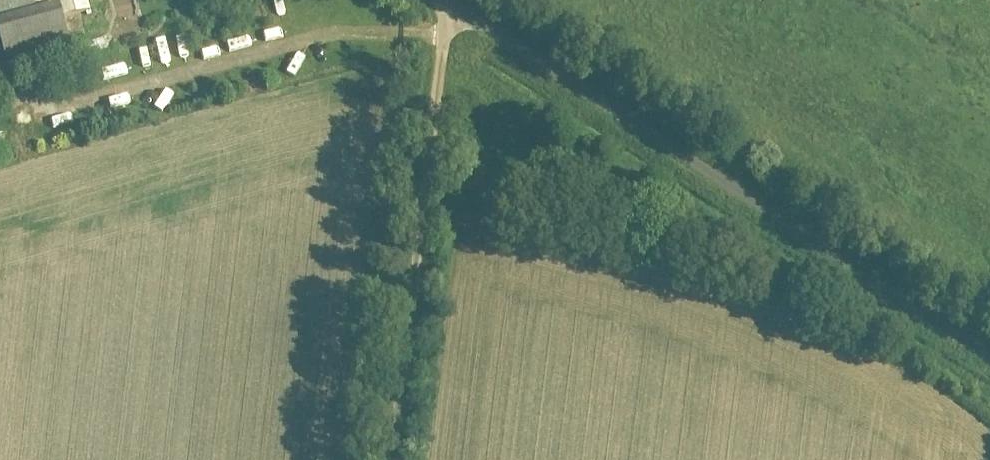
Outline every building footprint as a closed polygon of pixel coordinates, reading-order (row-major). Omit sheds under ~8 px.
[(87,0),(27,0),(0,6),(0,49),(68,33),(72,33),(69,22),(91,17),(87,0)]
